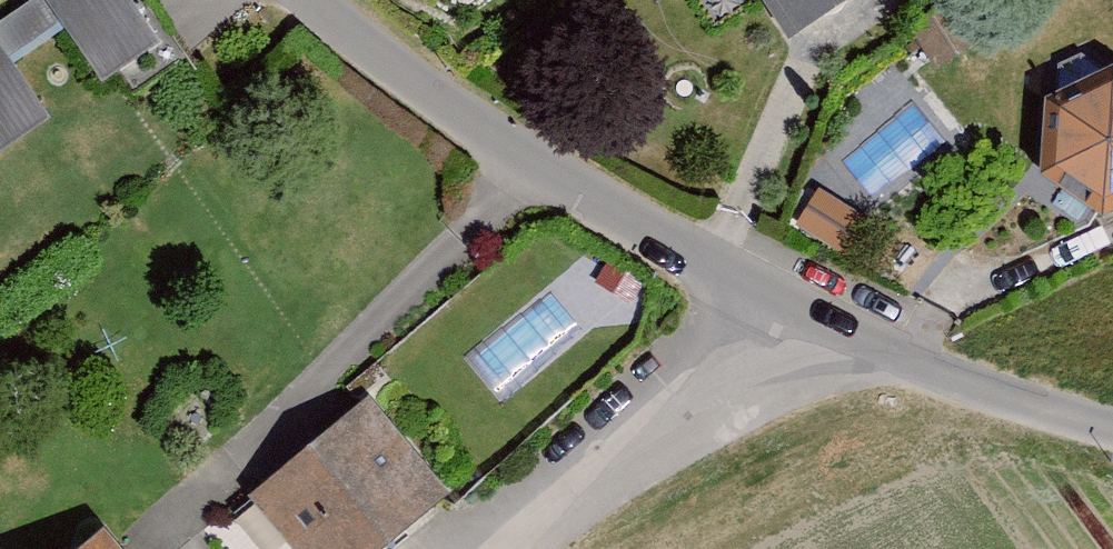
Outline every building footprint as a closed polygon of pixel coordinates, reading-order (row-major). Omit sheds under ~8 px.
[(0,28),(0,164),(45,134),(8,79),(59,44),(97,100),(158,59),(118,0),(41,0),(0,28)] [(785,57),(873,0),(748,0),(785,57)] [(1112,75),(1043,108),(1037,186),(1099,231),(1112,225),(1112,76),(1112,75)] [(247,507),(282,548),(387,548),(440,505),(361,411),(247,507)]
